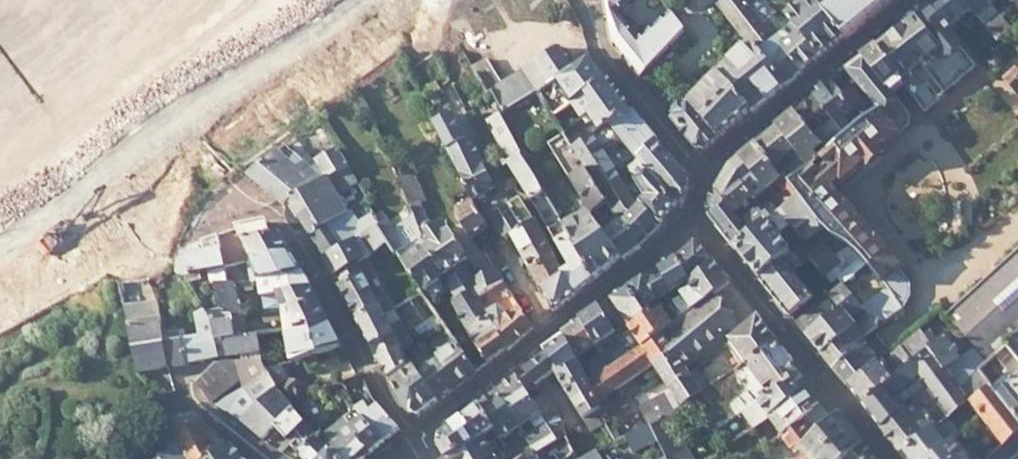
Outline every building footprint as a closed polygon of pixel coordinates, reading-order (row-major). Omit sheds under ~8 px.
[(640,58),(690,11),(682,0),(656,0),(638,14),(626,0),(609,0),(612,23),(640,58)] [(761,43),(780,26),(766,9),(759,0),(727,0),(751,30),(761,43)] [(766,9),(775,2),(778,0),(759,0),(766,9)] [(825,47),(836,38),(805,0),(796,0),(791,4),(796,11),(825,47)] [(848,28),(826,0),(805,0),(836,38),(848,28)] [(848,28),(882,0),(826,0),(848,28)] [(878,30),(908,69),(928,94),(945,81),(943,78),(935,68),(949,58),(957,67),(981,47),(953,13),(955,11),(953,8),(962,0),(917,0),(878,30)] [(1010,0),(996,0),(990,4),(1005,20),(1017,9),(1010,0)] [(783,39),(804,64),(825,47),(796,11),(788,17),(775,2),(766,9),(780,26),(788,35),(783,39)] [(537,72),(573,46),(560,26),(523,48),(500,61),(485,35),(474,40),(489,72),(491,71),(503,94),(537,72)] [(761,43),(788,77),(804,64),(783,39),(788,35),(780,26),(761,43)] [(723,62),(753,100),(756,103),(788,77),(761,43),(751,30),(731,46),(735,52),(723,62)] [(908,69),(878,30),(866,40),(897,78),(908,69)] [(607,56),(590,35),(573,46),(537,72),(552,95),(563,87),(572,81),(607,56)] [(1001,38),(998,42),(997,45),(1001,49),(1005,50),(1009,46),(1008,42),(1005,39),(1001,38)] [(897,78),(866,40),(851,52),(872,77),(884,91),(869,104),(851,120),(836,134),(834,135),(825,143),(815,152),(795,168),(804,179),(814,192),(839,220),(850,225),(851,226),(875,251),(898,281),(909,295),(915,281),(915,266),(903,254),(906,251),(849,187),(841,193),(836,186),(843,180),(837,173),(915,107),(915,101),(897,78)] [(619,70),(607,56),(572,81),(582,96),(587,92),(619,70)] [(935,68),(943,78),(957,67),(949,58),(935,68)] [(439,59),(419,67),(423,76),(443,68),(439,59)] [(729,120),(753,100),(723,62),(690,91),(711,115),(719,109),(729,120)] [(858,90),(837,64),(819,78),(817,79),(851,120),(869,104),(858,90)] [(631,85),(619,70),(587,92),(599,108),(611,100),(631,85)] [(872,77),(858,90),(869,104),(884,91),(872,77)] [(817,79),(800,93),(819,117),(823,113),(833,125),(835,123),(839,128),(835,131),(836,134),(851,120),(817,79)] [(625,118),(645,103),(631,85),(611,100),(619,111),(625,118)] [(574,101),(563,87),(552,95),(562,109),(574,101)] [(707,138),(721,127),(711,115),(690,91),(672,106),(697,137),(707,138)] [(461,106),(454,92),(435,101),(442,116),(461,106)] [(800,93),(780,110),(815,152),(825,143),(820,137),(819,135),(819,133),(827,127),(819,117),(800,93)] [(523,135),(501,96),(485,103),(504,136),(509,143),(523,135)] [(617,191),(643,226),(664,207),(646,180),(642,184),(636,177),(640,174),(632,162),(627,164),(603,128),(601,125),(607,120),(619,111),(611,100),(599,108),(585,118),(573,126),(587,147),(609,180),(614,188),(617,191)] [(574,101),(562,109),(573,126),(585,118),(574,101)] [(640,136),(659,120),(645,103),(625,118),(633,128),(640,136)] [(442,116),(448,130),(468,120),(461,106),(442,116)] [(721,127),(729,120),(719,109),(711,115),(721,127)] [(780,110),(760,126),(787,158),(795,168),(815,152),(780,110)] [(625,118),(619,111),(607,120),(621,137),(633,128),(625,118)] [(448,130),(459,151),(482,141),(471,119),(468,120),(448,130)] [(641,138),(681,189),(683,191),(694,180),(694,176),(694,173),(692,167),(686,154),(679,144),(659,120),(640,136),(641,138)] [(288,122),(249,153),(259,162),(264,167),(305,139),(288,122)] [(349,143),(337,125),(319,136),(307,122),(301,125),(311,136),(327,156),(349,143)] [(768,174),(771,172),(787,158),(760,126),(742,141),(768,174)] [(509,145),(531,181),(546,172),(523,135),(509,143),(509,145)] [(500,138),(505,147),(509,145),(509,143),(504,136),(500,138)] [(646,180),(664,207),(666,205),(674,196),(681,189),(641,138),(628,148),(647,172),(651,177),(648,179),(646,180)] [(305,139),(264,167),(284,183),(289,180),(324,158),(305,139)] [(459,151),(473,180),(496,168),(482,141),(459,151)] [(718,164),(715,170),(725,183),(742,170),(755,185),(757,184),(761,188),(767,183),(764,178),(768,174),(742,141),(723,158),(718,164)] [(596,191),(609,180),(587,147),(573,156),(596,191)] [(411,151),(398,158),(414,198),(423,218),(445,254),(464,242),(469,238),(451,208),(443,213),(438,204),(436,202),(434,202),(431,203),(420,182),(427,179),(411,151)] [(336,173),(327,156),(324,158),(289,180),(298,194),(336,173)] [(746,198),(725,215),(739,232),(804,179),(795,168),(787,158),(771,172),(772,176),(773,179),(778,184),(763,193),(761,191),(748,201),(746,198)] [(715,202),(725,215),(746,198),(757,188),(755,185),(742,170),(725,183),(715,170),(712,178),(711,190),(715,202)] [(531,181),(549,212),(564,202),(546,172),(531,181)] [(346,189),(336,173),(298,194),(311,212),(346,189)] [(520,179),(507,187),(522,211),(512,216),(524,237),(547,222),(520,179)] [(804,179),(739,232),(763,262),(789,242),(799,255),(816,243),(813,239),(830,227),(836,235),(850,225),(839,220),(814,192),(804,179)] [(849,187),(843,180),(836,186),(841,193),(849,187)] [(1012,182),(1008,180),(1007,180),(1004,182),(1003,186),(1005,190),(1009,190),(1012,188),(1013,185),(1012,182)] [(522,211),(507,187),(504,183),(491,190),(506,219),(512,216),(522,211)] [(475,184),(458,192),(462,203),(471,217),(488,206),(475,184)] [(349,188),(346,189),(311,212),(327,235),(327,236),(357,218),(360,216),(346,196),(351,192),(349,188)] [(383,203),(376,193),(373,188),(356,200),(366,213),(380,204),(383,203)] [(975,188),(959,188),(958,209),(974,210),(975,188)] [(383,203),(389,199),(390,198),(381,189),(376,193),(383,203)] [(607,213),(624,238),(625,239),(643,226),(617,191),(610,196),(616,206),(607,213)] [(597,260),(624,238),(607,213),(593,193),(568,209),(597,260)] [(423,218),(414,198),(396,210),(389,199),(383,203),(380,204),(389,218),(425,271),(427,275),(433,276),(444,268),(444,265),(443,262),(441,257),(445,254),(423,218)] [(266,201),(236,207),(251,241),(251,240),(293,232),(281,213),(268,215),(266,201)] [(578,276),(597,260),(568,209),(564,202),(549,212),(571,251),(565,255),(578,276)] [(389,218),(380,204),(366,213),(364,214),(373,228),(389,218)] [(204,231),(174,236),(174,252),(186,252),(224,246),(216,212),(201,216),(204,231)] [(357,218),(327,236),(335,251),(357,238),(365,233),(357,218)] [(407,281),(425,271),(389,218),(373,228),(380,241),(363,251),(382,286),(385,292),(400,284),(387,260),(393,256),(407,281)] [(555,237),(547,222),(524,237),(532,252),(555,237)] [(851,226),(850,225),(836,235),(830,227),(813,239),(816,243),(831,261),(832,260),(838,267),(843,263),(849,271),(875,251),(851,226)] [(701,256),(718,243),(706,227),(696,229),(679,239),(694,261),(701,256)] [(253,258),(258,257),(303,249),(293,232),(251,240),(251,241),(253,245),(249,247),(253,258)] [(949,294),(994,345),(999,340),(1010,330),(1017,323),(1017,236),(949,294)] [(565,255),(555,237),(532,252),(544,271),(565,255)] [(357,238),(335,251),(341,264),(363,251),(357,238)] [(690,264),(694,261),(679,239),(662,249),(663,251),(676,272),(679,271),(690,264)] [(505,261),(496,247),(474,258),(464,242),(445,254),(458,274),(476,265),(478,277),(486,273),(505,261)] [(789,242),(763,262),(794,301),(819,282),(799,255),(789,242)] [(721,248),(718,243),(701,256),(694,261),(690,264),(679,271),(683,275),(721,248)] [(224,246),(227,261),(233,260),(239,259),(235,244),(224,246)] [(734,267),(721,248),(683,275),(684,277),(696,294),(715,280),(734,267)] [(311,263),(303,249),(258,257),(259,265),(260,275),(276,271),(311,263)] [(363,251),(341,264),(339,266),(357,300),(382,286),(363,251)] [(676,272),(663,251),(646,260),(659,281),(662,280),(676,272)] [(557,293),(578,276),(565,255),(544,271),(557,293)] [(227,261),(213,262),(218,293),(229,292),(241,291),(233,260),(227,261)] [(659,281),(646,260),(631,268),(645,291),(650,287),(654,291),(667,288),(662,280),(659,281)] [(281,288),(319,281),(311,263),(276,271),(281,288)] [(478,326),(498,311),(489,296),(478,277),(476,265),(458,274),(453,277),(455,286),(478,326)] [(645,291),(631,268),(613,281),(631,309),(649,296),(651,300),(658,296),(654,291),(650,287),(645,291)] [(447,305),(427,275),(425,271),(407,281),(429,317),(447,305)] [(478,277),(489,296),(498,290),(486,273),(478,277)] [(855,307),(869,296),(852,274),(837,285),(855,307)] [(684,277),(671,288),(681,304),(689,299),(696,294),(684,277)] [(177,319),(175,311),(158,315),(151,279),(122,285),(135,351),(183,342),(177,319)] [(715,280),(696,294),(689,299),(681,304),(674,310),(644,332),(635,339),(617,351),(612,355),(590,370),(593,376),(600,390),(655,349),(675,336),(685,351),(737,312),(715,280)] [(286,308),(330,301),(319,281),(281,288),(286,308)] [(884,315),(909,295),(898,281),(873,301),(884,315)] [(826,340),(861,314),(859,312),(855,307),(837,285),(836,283),(801,310),(826,340)] [(400,284),(385,292),(390,300),(404,291),(400,284)] [(382,286),(357,300),(372,326),(396,313),(390,300),(385,292),(382,286)] [(510,330),(536,310),(522,288),(505,300),(498,290),(489,296),(498,311),(508,328),(510,330)] [(249,290),(241,291),(229,292),(235,317),(254,314),(251,301),(249,290)] [(596,330),(618,316),(601,290),(581,304),(596,330)] [(390,300),(396,313),(405,330),(420,321),(404,291),(390,300)] [(229,292),(218,293),(219,297),(220,304),(208,306),(214,336),(228,334),(225,319),(235,317),(229,292)] [(649,296),(631,309),(644,332),(674,310),(664,293),(658,296),(651,300),(649,296)] [(220,304),(219,297),(206,299),(208,306),(220,304)] [(254,314),(271,311),(269,298),(251,301),(254,314)] [(208,306),(206,299),(192,302),(194,315),(177,319),(183,342),(214,336),(208,306)] [(293,341),(343,326),(330,301),(286,308),(293,341)] [(780,329),(759,301),(730,323),(748,348),(780,329)] [(870,326),(884,315),(873,301),(859,312),(861,314),(870,326)] [(576,344),(596,330),(581,304),(562,317),(576,344)] [(440,334),(459,323),(447,305),(429,317),(440,334)] [(488,345),(508,328),(498,311),(478,326),(488,345)] [(396,313),(372,326),(380,344),(405,330),(396,313)] [(242,331),(257,329),(254,314),(235,317),(225,319),(228,334),(242,331)] [(871,331),(873,329),(870,326),(861,314),(826,340),(839,355),(871,331)] [(576,344),(562,317),(543,330),(547,336),(558,353),(559,354),(568,369),(584,360),(580,351),(576,344)] [(855,376),(867,392),(937,337),(962,372),(983,354),(991,347),(979,333),(967,341),(953,322),(944,329),(934,317),(928,321),(926,318),(898,343),(897,349),(903,359),(896,364),(883,346),(857,367),(855,376)] [(635,339),(621,320),(615,324),(618,328),(602,340),(612,355),(617,351),(635,339)] [(420,321),(405,330),(406,332),(421,322),(420,321)] [(412,344),(416,349),(432,339),(421,322),(406,332),(412,344)] [(440,384),(478,353),(459,324),(459,323),(440,334),(432,339),(416,349),(440,384)] [(257,329),(242,331),(243,338),(250,337),(255,337),(258,338),(257,329)] [(790,344),(780,329),(748,348),(736,356),(744,367),(766,353),(768,356),(790,344)] [(380,344),(388,359),(412,344),(406,332),(405,330),(380,344)] [(999,340),(1015,358),(1017,356),(1017,339),(1010,330),(999,340)] [(857,367),(883,346),(871,331),(839,355),(851,372),(857,367)] [(558,353),(547,336),(528,348),(539,366),(558,353)] [(689,355),(685,351),(675,336),(655,349),(658,353),(653,356),(657,362),(663,359),(670,369),(689,355)] [(265,350),(265,348),(263,344),(261,340),(259,339),(258,338),(255,337),(250,337),(243,338),(235,338),(239,357),(241,367),(265,350)] [(995,372),(983,354),(962,372),(937,337),(867,392),(885,418),(908,399),(903,392),(907,389),(904,384),(927,367),(954,404),(956,403),(976,387),(995,372)] [(239,357),(235,338),(215,342),(196,358),(197,373),(210,383),(239,357)] [(612,355),(602,340),(586,351),(585,349),(580,351),(584,360),(590,370),(612,355)] [(991,347),(983,354),(995,372),(997,374),(1010,362),(1015,358),(999,340),(994,345),(991,347)] [(282,356),(278,344),(265,348),(265,350),(272,367),(284,357),(282,356)] [(421,400),(440,384),(416,349),(412,344),(388,359),(411,400),(421,400)] [(744,367),(758,389),(802,360),(790,344),(768,356),(766,353),(744,367)] [(697,348),(689,355),(704,377),(714,371),(697,348)] [(272,367),(265,350),(241,367),(214,386),(215,386),(236,400),(272,367)] [(704,377),(689,355),(670,369),(673,374),(684,389),(704,377)] [(533,383),(517,356),(498,373),(519,408),(530,401),(541,418),(529,425),(537,439),(559,426),(545,404),(533,383)] [(292,389),(315,367),(284,357),(272,367),(292,389)] [(363,358),(346,365),(346,370),(349,381),(352,386),(353,388),(373,378),(363,358)] [(593,376),(590,370),(584,360),(568,369),(577,385),(593,376)] [(802,360),(758,389),(745,398),(755,413),(770,403),(812,373),(802,360)] [(346,370),(346,365),(344,363),(327,370),(331,377),(346,370)] [(292,389),(272,367),(236,400),(258,421),(268,411),(292,389)] [(745,398),(758,389),(744,367),(708,389),(724,413),(745,398)] [(1003,383),(1007,389),(1017,403),(1017,372),(1017,371),(1003,383)] [(997,374),(995,372),(976,387),(988,405),(1007,389),(1003,383),(997,374)] [(498,373),(479,389),(494,413),(498,420),(503,427),(507,424),(504,418),(519,408),(498,373)] [(824,389),(812,373),(770,403),(782,420),(824,389)] [(547,374),(533,383),(545,404),(561,395),(547,374)] [(673,374),(631,397),(638,413),(649,406),(651,410),(672,398),(684,389),(673,374)] [(600,390),(593,376),(577,385),(586,402),(601,393),(600,390)] [(377,387),(376,384),(366,392),(369,396),(378,388),(377,387)] [(369,396),(366,392),(363,389),(357,394),(362,402),(381,425),(399,411),(378,388),(369,396)] [(191,389),(164,397),(178,424),(205,413),(199,397),(191,389)] [(292,389),(268,411),(272,416),(277,411),(285,421),(304,402),(292,389)] [(494,413),(479,389),(464,402),(477,424),(483,420),(488,417),(494,413)] [(824,389),(782,420),(791,433),(800,436),(803,434),(806,440),(793,449),(799,457),(805,453),(808,458),(812,458),(817,455),(860,424),(842,401),(836,406),(824,389)] [(921,389),(908,399),(916,411),(930,400),(921,389)] [(988,405),(1007,433),(1017,423),(1017,403),(1007,389),(988,405)] [(586,402),(594,418),(609,409),(602,394),(601,393),(586,402)] [(545,404),(559,426),(566,421),(561,395),(545,404)] [(631,397),(609,409),(617,425),(627,419),(638,413),(631,397)] [(667,439),(669,443),(671,448),(689,436),(693,433),(672,398),(651,410),(659,424),(667,439)] [(349,451),(369,435),(356,417),(351,410),(345,403),(343,399),(319,417),(331,429),(334,433),(349,451)] [(908,399),(885,418),(904,444),(941,414),(930,400),(916,411),(908,399)] [(319,416),(304,402),(285,421),(281,425),(284,428),(289,424),(299,434),(319,416)] [(369,435),(381,425),(362,402),(351,410),(356,417),(369,435)] [(477,424),(464,402),(447,415),(455,428),(460,426),(464,432),(477,424)] [(956,403),(954,404),(941,414),(904,444),(915,458),(922,458),(959,428),(965,423),(959,415),(963,412),(956,403)] [(659,424),(651,410),(649,406),(638,413),(627,419),(638,436),(659,424)] [(609,409),(594,418),(602,434),(617,425),(609,409)] [(205,413),(178,424),(179,426),(186,441),(212,430),(205,413)] [(498,420),(494,413),(488,417),(491,424),(498,420)] [(455,428),(447,415),(443,419),(439,430),(446,443),(448,442),(464,432),(460,426),(455,428)] [(314,451),(334,433),(331,429),(319,417),(319,416),(299,434),(295,438),(298,441),(301,438),(314,451)] [(491,424),(488,417),(483,420),(487,426),(491,424)] [(477,424),(464,432),(448,442),(457,458),(461,458),(495,439),(487,426),(483,420),(477,424)] [(529,425),(526,421),(506,432),(512,443),(517,451),(537,439),(529,425)] [(227,424),(226,423),(212,430),(186,441),(189,447),(189,448),(194,458),(236,458),(249,451),(227,424)] [(860,424),(817,455),(821,458),(831,458),(867,432),(860,424)] [(186,441),(179,426),(156,437),(167,458),(189,448),(189,447),(186,441)] [(980,457),(959,428),(922,458),(979,458),(980,457)] [(657,429),(633,443),(642,457),(666,443),(657,429)] [(504,458),(559,458),(571,449),(577,445),(571,430),(544,451),(537,439),(517,451),(504,458)] [(867,432),(831,458),(865,458),(876,449),(878,447),(867,432)] [(349,451),(334,433),(314,451),(311,453),(318,458),(340,458),(349,451)] [(578,445),(580,450),(586,458),(600,458),(607,455),(597,436),(578,445)] [(689,436),(671,448),(675,458),(689,458),(697,453),(689,436)] [(167,458),(156,437),(152,439),(161,458),(166,458),(167,458)] [(517,451),(512,443),(501,449),(495,439),(461,458),(504,458),(517,451)] [(671,448),(669,443),(647,458),(675,458),(671,448)] [(577,445),(571,449),(577,457),(575,458),(586,458),(580,450),(578,445),(577,445)] [(876,449),(865,458),(884,458),(876,449)] [(252,450),(249,451),(236,458),(259,458),(252,450)]
